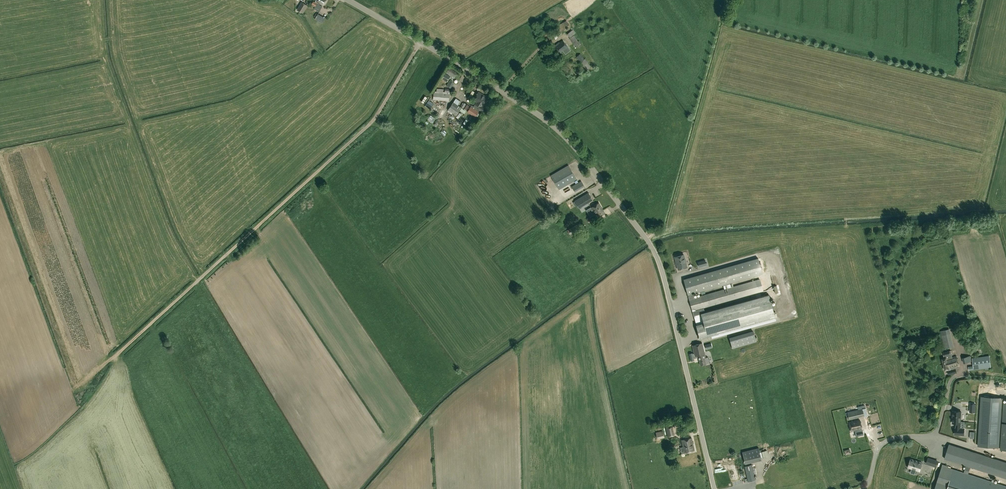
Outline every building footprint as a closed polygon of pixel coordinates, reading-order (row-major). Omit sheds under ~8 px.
[(317,0),(316,0),(315,2),(313,1),(312,4),(315,6),(314,9),(319,12),(322,7),(319,5),(319,4),(323,6),(326,0),(317,0)] [(303,13),(307,5),(308,4),(305,2),(304,4),(301,2),(297,10),(303,13)] [(314,19),(322,23),(325,18),(318,14),(314,19)] [(567,28),(563,22),(557,26),(560,32),(567,28)] [(570,38),(576,33),(573,29),(567,34),(570,38)] [(570,38),(576,47),(578,45),(578,46),(581,44),(580,44),(581,43),(579,40),(578,41),(574,35),(570,38)] [(571,51),(563,40),(559,42),(554,46),(560,53),(563,51),(566,54),(571,51)] [(576,57),(586,70),(591,66),(588,63),(588,62),(585,58),(585,59),(580,54),(576,57)] [(462,88),(471,94),(473,91),(471,89),(474,83),(467,79),(462,88)] [(433,100),(449,101),(449,97),(451,97),(451,92),(450,92),(450,89),(445,88),(445,92),(443,92),(443,89),(437,88),(436,91),(435,91),(435,93),(434,93),(433,100)] [(483,106),(488,98),(478,92),(473,100),(475,102),(473,106),(472,105),(467,112),(475,117),(479,110),(482,112),(485,107),(483,106)] [(464,113),(469,106),(464,103),(461,107),(453,102),(448,110),(456,116),(460,111),(464,113)] [(431,116),(427,120),(432,124),(436,119),(431,116)] [(470,121),(473,128),(479,126),(477,120),(474,122),(473,120),(470,121)] [(551,175),(559,189),(577,179),(569,165),(551,175)] [(570,195),(584,186),(581,181),(566,189),(570,195)] [(579,208),(593,200),(588,192),(574,200),(579,208)] [(597,218),(605,213),(599,202),(590,208),(597,218)] [(570,234),(582,227),(579,223),(567,230),(570,234)] [(675,256),(678,269),(687,267),(684,254),(675,256)] [(757,259),(684,279),(694,315),(700,338),(775,317),(769,296),(701,314),(700,309),(763,291),(760,279),(694,297),(693,293),(761,274),(757,259)] [(756,341),(753,331),(730,338),(732,348),(756,341)] [(944,349),(954,346),(950,332),(941,335),(944,349)] [(702,342),(692,345),(695,354),(694,354),(694,353),(693,353),(692,352),(689,353),(691,361),(694,360),(694,358),(698,357),(700,365),(709,363),(708,357),(706,357),(702,342)] [(946,357),(941,358),(945,371),(947,370),(949,375),(957,372),(956,367),(959,366),(959,364),(956,355),(952,357),(952,354),(951,350),(949,351),(949,350),(943,352),(944,357),(946,357)] [(989,355),(972,358),(973,366),(969,366),(969,371),(991,367),(989,355)] [(1002,398),(982,396),(978,445),(999,447),(1002,398)] [(864,416),(862,408),(847,412),(849,419),(864,416)] [(955,428),(955,434),(964,435),(964,428),(964,422),(960,422),(961,411),(953,411),(953,423),(956,423),(956,428),(955,428)] [(862,429),(860,419),(849,422),(851,432),(862,429)] [(672,425),(665,427),(668,437),(675,436),(672,425)] [(657,439),(664,437),(663,430),(656,432),(657,439)] [(692,438),(681,440),(684,453),(694,450),(692,438)] [(903,442),(903,451),(918,452),(919,448),(908,447),(908,443),(903,442)] [(949,444),(945,458),(966,465),(971,467),(1005,478),(1005,462),(949,444)] [(758,448),(742,452),(744,461),(761,457),(758,448)] [(922,463),(911,459),(908,467),(912,468),(912,470),(916,471),(917,469),(920,471),(922,463)] [(751,460),(743,462),(748,482),(755,480),(751,460)] [(728,464),(732,484),(744,481),(741,468),(737,469),(735,463),(728,464)] [(969,473),(964,472),(942,464),(934,488),(1005,488),(1005,485),(969,473)]
